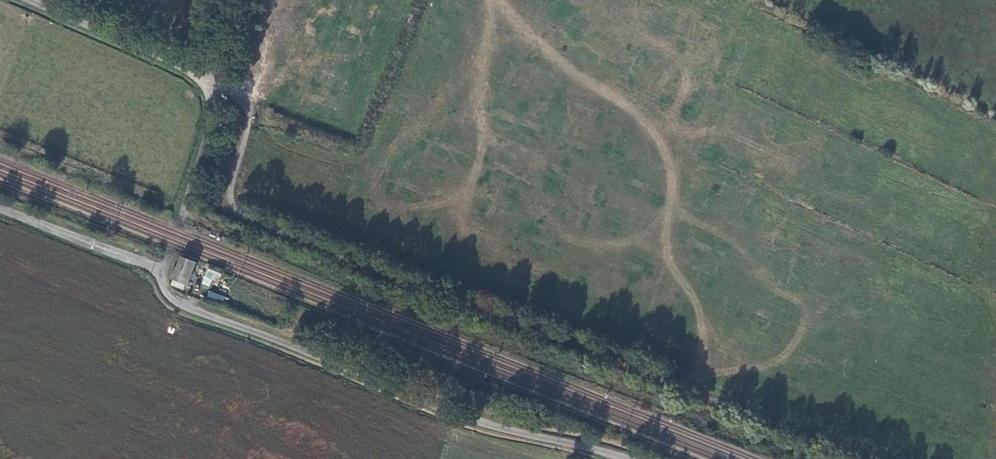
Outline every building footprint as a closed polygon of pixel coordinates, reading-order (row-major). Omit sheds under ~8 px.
[(198,263),(184,258),(175,280),(176,280),(175,284),(186,289),(188,284),(189,285),(198,263)] [(208,268),(202,283),(209,286),(212,279),(218,281),(221,273),(208,268)] [(207,291),(206,299),(223,301),(224,294),(207,291)]
